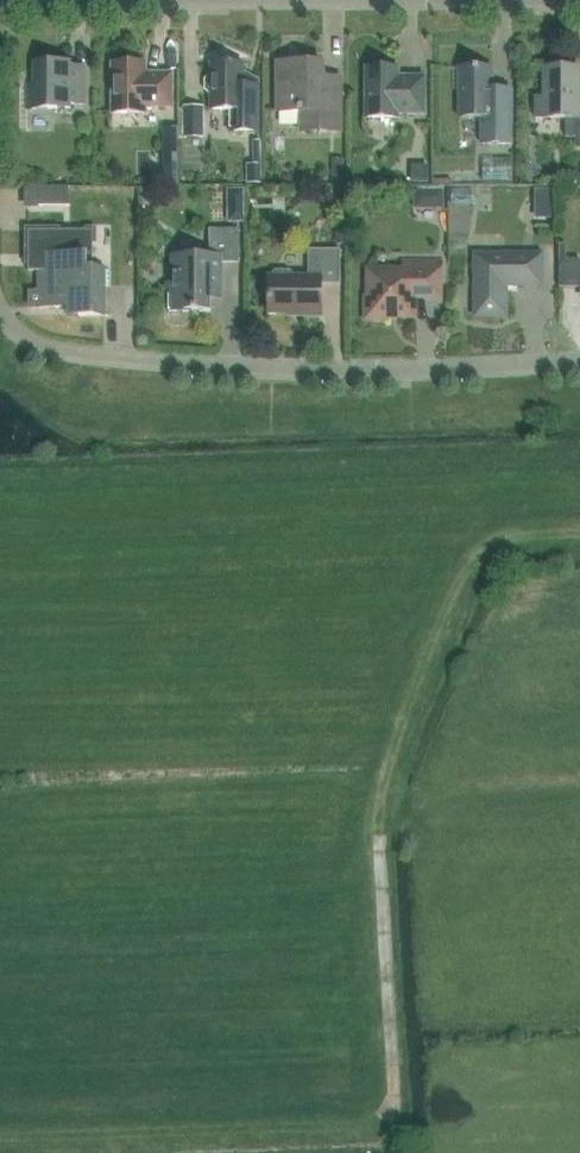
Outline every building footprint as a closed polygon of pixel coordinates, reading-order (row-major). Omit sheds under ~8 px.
[(34,85),(27,85),(27,109),(70,109),(70,105),(85,105),(85,68),(70,68),(70,63),(34,63),(34,85)] [(145,76),(145,63),(112,63),(112,113),(145,113),(145,107),(172,107),(171,74),(152,74),(152,76),(145,76)] [(243,63),(211,64),(211,76),(209,76),(205,80),(205,90),(209,94),(211,94),(211,110),(230,110),(230,132),(258,132),(258,86),(243,86),(243,63)] [(278,63),(278,112),(301,112),(301,132),(341,131),(340,93),(323,94),(323,63),(278,63)] [(365,118),(398,118),(398,115),(425,115),(425,76),(406,76),(406,78),(399,78),(399,68),(365,68),(365,118)] [(459,89),(459,118),(481,118),(481,145),(511,145),(511,102),(511,89),(492,89),(492,68),(451,68),(451,70),(452,70),(452,89),(459,89)] [(579,68),(544,68),(544,98),(535,98),(535,119),(565,119),(565,137),(579,137),(579,99),(579,68)] [(200,109),(183,109),(183,138),(200,138),(200,109)] [(178,152),(178,127),(163,127),(164,152),(178,152)] [(262,164),(247,164),(247,184),(262,184),(262,164)] [(69,206),(69,187),(28,187),(28,206),(69,206)] [(158,188),(139,188),(138,198),(157,199),(158,188)] [(535,190),(535,204),(553,204),(553,190),(535,190)] [(444,192),(414,192),(414,210),(444,210),(444,192)] [(247,223),(246,194),(231,195),(232,223),(247,223)] [(209,229),(209,256),(171,256),(171,293),(168,293),(168,312),(210,312),(210,296),(220,296),(220,299),(221,299),(222,263),(239,263),(239,229),(209,229)] [(33,307),(38,307),(38,308),(68,308),(68,316),(111,316),(111,315),(104,315),(104,286),(111,286),(111,269),(93,269),(93,242),(93,231),(86,231),(86,230),(48,230),(48,231),(28,231),(28,243),(28,271),(38,271),(38,291),(33,291),(33,307)] [(345,233),(335,233),(335,245),(345,245),(345,233)] [(566,259),(566,244),(558,244),(558,287),(579,287),(579,259),(566,259)] [(292,276),(290,272),(275,272),(272,276),(269,276),(269,314),(301,314),(301,316),(321,316),(321,283),(340,283),(340,250),(308,250),(308,276),(292,276)] [(541,286),(541,255),(475,255),(475,317),(506,317),(506,286),(541,286)] [(403,271),(369,271),(369,299),(365,299),(365,320),(386,320),(386,317),(414,317),(414,298),(440,298),(440,262),(403,262),(403,267),(403,271)]
